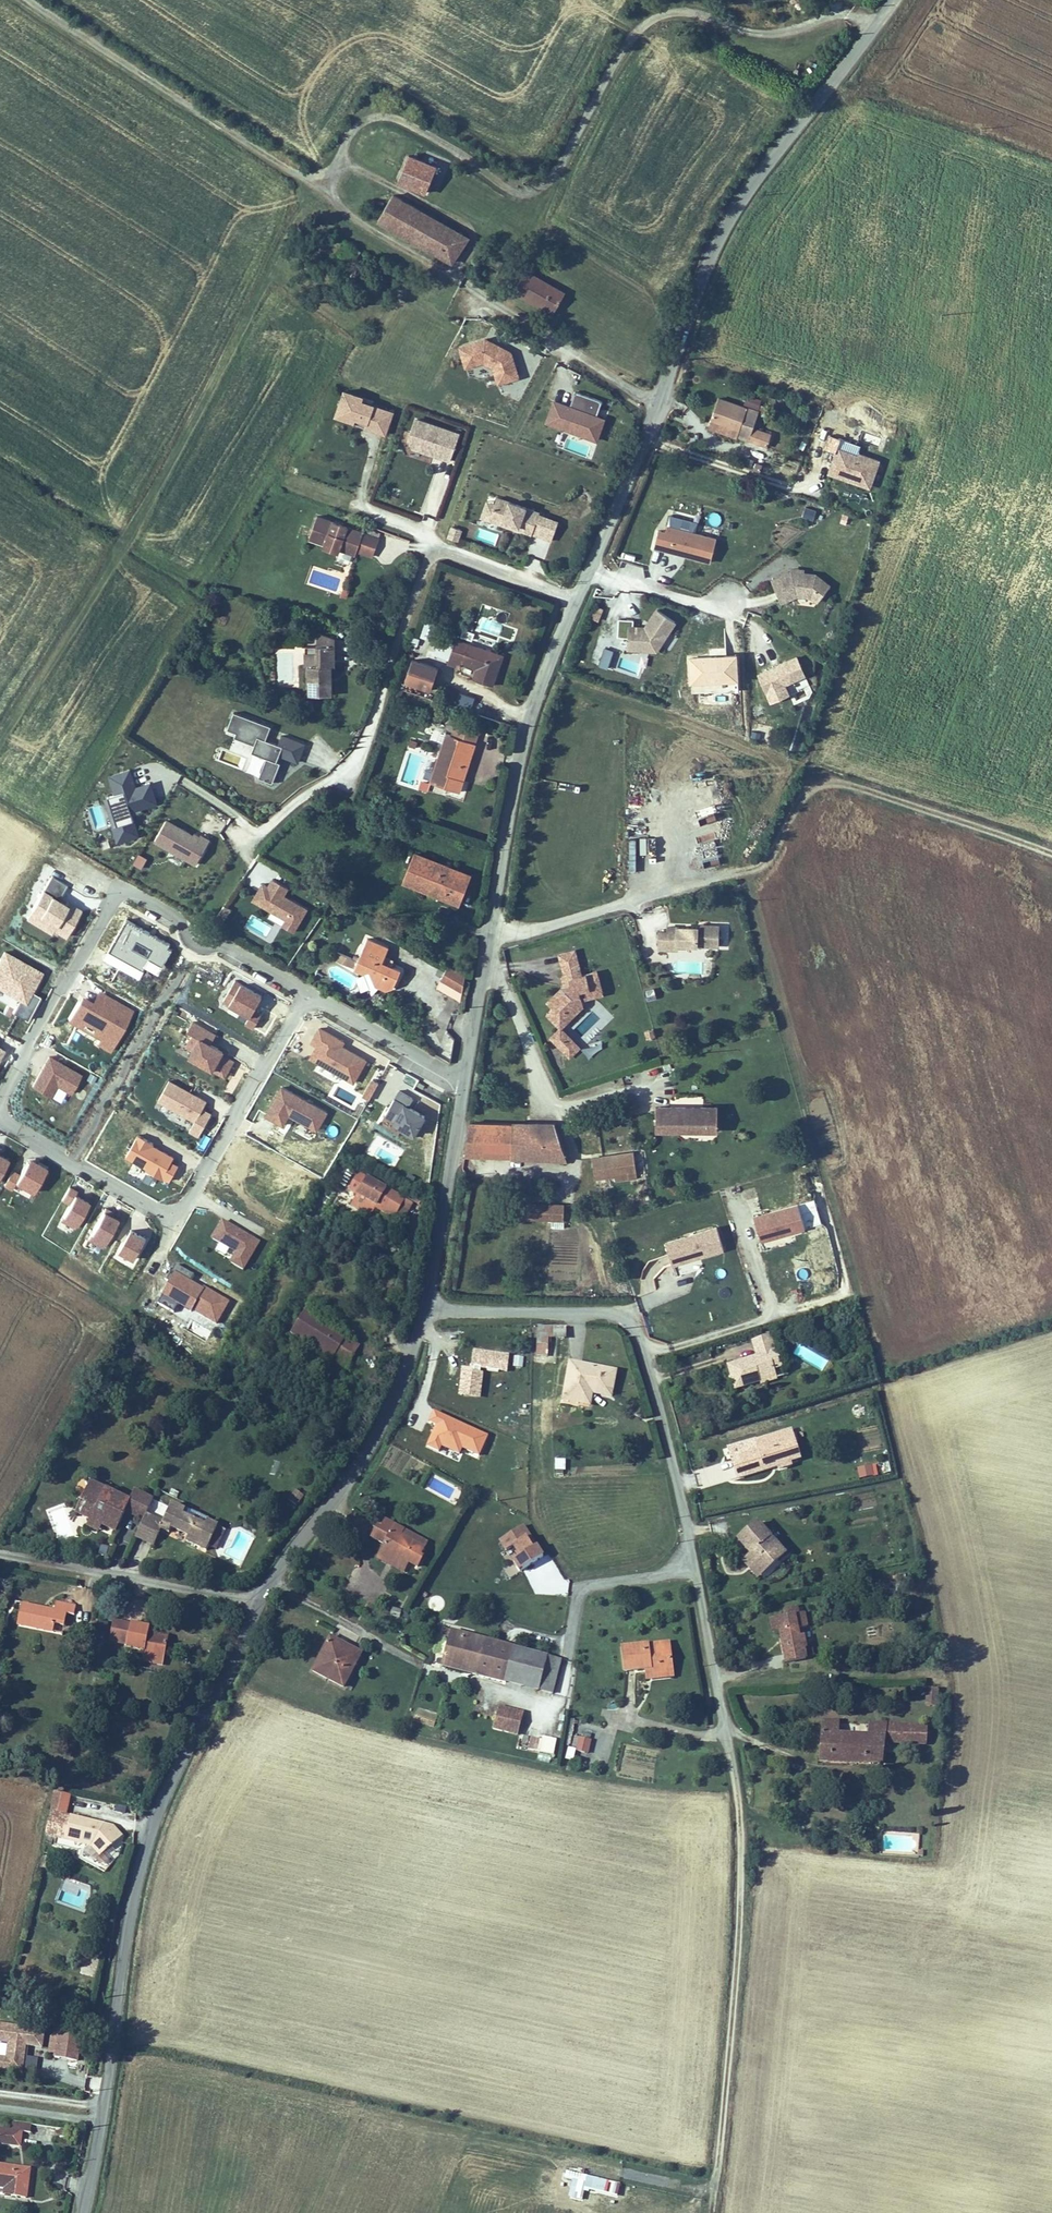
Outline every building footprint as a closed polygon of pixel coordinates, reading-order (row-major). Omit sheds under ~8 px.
[(437,165),(410,155),(400,180),(428,190),(437,165)] [(379,223),(440,256),(456,227),(395,194),(379,223)] [(470,235),(456,227),(440,256),(454,264),(470,235)] [(566,291),(524,269),(513,290),(555,312),(566,291)] [(512,351),(486,337),(459,345),(466,368),(484,363),(494,368),(499,383),(520,376),(512,351)] [(386,434),(395,410),(363,399),(365,395),(345,388),(335,415),(354,422),(356,418),(368,422),(366,427),(386,434)] [(545,422),(599,441),(607,418),(598,415),(603,400),(576,390),(571,405),(554,399),(545,422)] [(720,397),(710,427),(767,447),(772,433),(755,426),(760,411),(720,397)] [(826,415),(820,434),(849,443),(854,428),(860,430),(862,423),(842,417),(841,420),(826,415)] [(450,459),(460,434),(417,418),(409,438),(412,445),(450,459)] [(828,473),(871,488),(881,460),(837,445),(828,473)] [(538,513),(538,511),(496,496),(494,503),(491,511),(502,515),(501,519),(518,525),(518,527),(551,538),(557,520),(538,513)] [(491,511),(494,503),(486,500),(481,515),(517,528),(518,527),(518,525),(501,519),(502,515),(491,511)] [(806,507),(804,516),(814,518),(816,509),(806,507)] [(310,536),(324,541),(340,547),(355,553),(356,549),(363,531),(318,515),(310,536)] [(463,529),(462,529),(452,525),(448,536),(449,537),(459,540),(463,529)] [(711,559),(717,537),(667,525),(666,530),(659,529),(655,546),(682,552),(683,550),(687,551),(687,553),(711,559)] [(372,555),(378,537),(363,531),(356,549),(372,555)] [(340,547),(324,541),(322,547),(338,553),(340,547)] [(803,571),(791,570),(771,578),(781,599),(797,592),(811,594),(815,589),(822,594),(830,583),(816,572),(803,571)] [(454,581),(452,588),(466,591),(468,584),(454,581)] [(818,599),(822,594),(815,589),(811,594),(818,599)] [(603,608),(596,605),(591,617),(598,621),(603,608)] [(656,607),(645,625),(634,624),(634,619),(618,619),(618,636),(627,636),(627,650),(657,651),(676,621),(656,607)] [(424,620),(420,637),(430,639),(434,623),(424,620)] [(336,637),(317,637),(317,651),(317,663),(305,663),(305,694),(333,694),(333,683),(328,683),(328,676),(333,676),(333,669),(333,664),(336,664),(336,637)] [(449,657),(454,645),(439,639),(434,652),(449,657)] [(502,654),(458,639),(450,662),(462,666),(463,662),(474,666),(475,662),(479,664),(474,677),(492,683),(502,654)] [(618,652),(604,648),(599,665),(613,669),(618,652)] [(317,651),(303,651),(303,663),(305,663),(317,663),(317,651)] [(738,653),(690,656),(691,683),(692,683),(693,694),(739,691),(738,680),(740,680),(738,653)] [(790,692),(785,682),(805,673),(796,655),(758,672),(771,701),(790,692)] [(438,668),(413,659),(405,680),(431,689),(438,668)] [(459,692),(456,705),(472,708),(474,695),(459,692)] [(277,760),(280,754),(298,760),(305,742),(281,734),(278,743),(266,739),(271,725),(233,712),(227,730),(236,733),(234,738),(254,745),(252,752),(267,758),(260,777),(274,782),(281,762),(277,760)] [(451,733),(477,742),(480,731),(455,723),(451,733)] [(451,733),(446,732),(430,779),(461,789),(477,742),(451,733)] [(130,810),(156,802),(150,782),(135,787),(130,769),(110,774),(116,794),(108,796),(116,825),(112,826),(116,840),(137,834),(130,810)] [(116,825),(108,796),(104,797),(112,826),(116,825)] [(196,865),(209,841),(200,835),(198,838),(168,821),(156,843),(196,865)] [(418,869),(412,884),(459,902),(471,873),(413,851),(408,866),(418,869)] [(148,858),(139,853),(134,862),(143,867),(148,858)] [(418,869),(408,866),(402,881),(412,884),(418,869)] [(52,875),(26,917),(50,932),(53,928),(66,936),(82,909),(70,902),(69,904),(59,898),(67,884),(52,875)] [(306,907),(283,895),(287,886),(271,878),(267,886),(261,883),(252,900),(272,910),(273,908),(287,916),(283,924),(294,931),(306,907)] [(224,919),(231,909),(225,904),(218,915),(224,919)] [(287,916),(273,908),(272,910),(268,917),(283,924),(287,916)] [(150,957),(164,965),(173,949),(169,946),(171,942),(127,918),(110,948),(144,968),(150,957)] [(667,930),(659,930),(658,948),(668,948),(668,941),(679,941),(679,944),(720,946),(721,925),(704,924),(704,926),(703,929),(696,929),(696,926),(667,925),(667,930)] [(354,967),(364,971),(366,970),(371,971),(376,984),(379,986),(386,988),(395,985),(401,967),(382,959),(389,946),(367,937),(354,967)] [(560,977),(562,983),(545,1000),(552,1008),(546,1014),(559,1027),(548,1037),(569,1058),(581,1046),(562,1027),(584,1005),(582,999),(604,994),(597,967),(581,971),(576,947),(557,952),(564,977),(560,977)] [(5,949),(0,958),(0,987),(20,998),(13,1012),(27,1020),(40,995),(33,991),(44,971),(5,949)] [(465,975),(448,965),(439,987),(460,1001),(465,975)] [(366,970),(364,971),(372,994),(379,986),(376,984),(371,971),(366,970)] [(254,1009),(263,994),(242,982),(242,983),(236,979),(224,1000),(250,1015),(245,1023),(253,1028),(262,1014),(254,1009)] [(657,998),(654,987),(642,990),(645,1000),(657,998)] [(134,1010),(99,989),(93,1000),(82,994),(68,1019),(100,1038),(96,1043),(110,1051),(134,1010)] [(189,1055),(225,1077),(235,1060),(223,1054),(225,1050),(212,1042),(217,1034),(194,1020),(188,1031),(193,1034),(187,1045),(193,1049),(189,1055)] [(310,1058),(354,1083),(368,1060),(344,1046),(346,1042),(320,1027),(311,1042),(317,1046),(310,1058)] [(646,1038),(655,1037),(654,1028),(645,1030),(646,1038)] [(590,1058),(603,1046),(596,1039),(583,1051),(590,1058)] [(82,1074),(49,1055),(32,1084),(51,1095),(57,1085),(71,1093),(82,1074)] [(208,1101),(170,1079),(159,1099),(196,1121),(190,1130),(199,1136),(212,1113),(203,1108),(208,1101)] [(379,1083),(371,1079),(363,1095),(371,1099),(379,1083)] [(318,1130),(328,1112),(282,1085),(265,1113),(285,1124),(290,1115),(318,1130)] [(415,1137),(427,1114),(410,1105),(414,1097),(399,1090),(386,1115),(395,1119),(393,1121),(404,1127),(402,1131),(415,1137)] [(656,1128),(677,1128),(677,1119),(670,1119),(670,1105),(656,1105),(656,1121),(656,1128)] [(717,1105),(700,1105),(700,1108),(694,1108),(694,1105),(670,1105),(670,1119),(677,1119),(677,1128),(717,1128),(717,1105)] [(506,1121),(471,1122),(469,1136),(466,1155),(502,1157),(506,1121)] [(506,1121),(502,1157),(567,1159),(553,1121),(506,1121)] [(126,1157),(162,1178),(163,1176),(170,1181),(179,1165),(172,1161),(174,1157),(154,1145),(155,1144),(139,1135),(126,1157)] [(633,1150),(591,1156),(595,1179),(615,1176),(616,1181),(638,1178),(633,1150)] [(9,1158),(0,1153),(0,1174),(9,1158)] [(34,1192),(48,1167),(30,1157),(20,1174),(13,1170),(4,1185),(12,1190),(16,1182),(34,1192)] [(350,1189),(358,1193),(376,1203),(374,1206),(396,1217),(407,1196),(359,1171),(350,1189)] [(75,1228),(90,1201),(75,1193),(77,1190),(69,1186),(61,1200),(69,1204),(60,1220),(75,1228)] [(376,1203),(358,1193),(351,1207),(369,1216),(374,1206),(376,1203)] [(415,1200),(407,1196),(396,1217),(404,1221),(415,1200)] [(531,1203),(530,1217),(561,1219),(562,1205),(531,1203)] [(763,1241),(807,1227),(799,1203),(755,1216),(763,1241)] [(119,1218),(104,1210),(88,1239),(103,1247),(119,1218)] [(261,1241),(224,1220),(213,1239),(236,1252),(230,1262),(244,1270),(261,1241)] [(724,1249),(717,1226),(666,1242),(673,1265),(724,1249)] [(147,1237),(132,1229),(120,1250),(135,1259),(147,1237)] [(87,1242),(84,1249),(99,1254),(101,1247),(87,1242)] [(195,1275),(176,1264),(167,1280),(170,1282),(162,1296),(164,1297),(159,1304),(175,1313),(179,1306),(191,1313),(193,1310),(217,1324),(230,1301),(204,1286),(203,1288),(191,1281),(195,1275)] [(290,1333),(308,1344),(311,1340),(335,1355),(346,1336),(304,1310),(290,1333)] [(533,1327),(533,1355),(549,1355),(549,1339),(566,1339),(566,1326),(533,1327)] [(770,1335),(752,1340),(757,1356),(728,1366),(732,1380),(735,1389),(758,1381),(757,1378),(775,1372),(769,1353),(775,1351),(770,1335)] [(361,1345),(346,1336),(335,1355),(349,1364),(361,1345)] [(311,1340),(308,1344),(332,1359),(335,1355),(311,1340)] [(785,1376),(777,1350),(775,1351),(769,1353),(775,1372),(757,1378),(758,1381),(759,1384),(785,1376)] [(562,1401),(590,1406),(593,1394),(612,1397),(614,1383),(617,1369),(569,1361),(562,1401)] [(786,1443),(797,1440),(793,1428),(757,1440),(756,1438),(723,1448),(729,1466),(732,1478),(762,1469),(760,1464),(777,1459),(778,1464),(780,1470),(793,1466),(786,1443)] [(804,1462),(797,1440),(786,1443),(793,1466),(804,1462)] [(565,1475),(566,1459),(555,1459),(555,1474),(565,1475)] [(777,1459),(760,1464),(762,1469),(778,1464),(777,1459)] [(74,1513),(89,1519),(104,1526),(117,1531),(126,1512),(143,1520),(146,1511),(152,1498),(135,1490),(131,1499),(88,1480),(74,1513)] [(297,1507),(305,1496),(295,1489),(287,1500),(297,1507)] [(142,1521),(159,1528),(167,1532),(170,1525),(187,1532),(184,1538),(194,1542),(207,1547),(209,1543),(215,1529),(217,1523),(205,1517),(203,1522),(181,1513),(184,1508),(169,1501),(162,1518),(146,1511),(143,1520),(142,1521)] [(104,1526),(89,1519),(85,1528),(93,1532),(101,1535),(104,1526)] [(384,1543),(379,1552),(389,1558),(392,1553),(397,1556),(393,1563),(406,1571),(410,1564),(417,1568),(423,1558),(420,1557),(425,1548),(402,1536),(406,1529),(387,1519),(381,1528),(376,1526),(371,1536),(384,1543)] [(159,1528),(142,1521),(136,1536),(152,1543),(159,1528)] [(758,1522),(737,1540),(751,1556),(763,1570),(784,1551),(758,1522)] [(537,1546),(524,1525),(500,1541),(506,1551),(513,1547),(520,1557),(514,1561),(520,1571),(545,1556),(538,1545),(537,1546)] [(226,1534),(215,1529),(209,1543),(220,1548),(226,1534)] [(429,1542),(406,1529),(402,1536),(425,1548),(429,1542)] [(109,1544),(100,1544),(99,1556),(108,1556),(109,1544)] [(389,1558),(379,1552),(376,1558),(386,1564),(389,1558)] [(756,1576),(763,1570),(751,1556),(744,1562),(749,1568),(756,1576)] [(54,1608),(20,1601),(16,1625),(52,1632),(53,1625),(63,1627),(66,1613),(73,1615),(75,1605),(64,1603),(55,1601),(54,1608)] [(781,1630),(786,1652),(804,1648),(808,1647),(805,1634),(801,1635),(799,1626),(809,1623),(806,1608),(800,1609),(798,1602),(787,1605),(789,1613),(781,1614),(781,1612),(769,1615),(771,1624),(773,1632),(781,1630)] [(401,1619),(404,1611),(393,1607),(390,1615),(401,1619)] [(169,1635),(148,1631),(149,1625),(140,1624),(130,1621),(130,1624),(113,1620),(108,1644),(144,1652),(143,1655),(164,1660),(169,1635)] [(443,1664),(511,1683),(521,1647),(452,1629),(443,1664)] [(331,1637),(313,1674),(345,1688),(362,1651),(331,1637)] [(669,1642),(645,1645),(646,1653),(670,1650),(669,1642)] [(626,1670),(645,1668),(653,1667),(653,1669),(672,1667),(671,1657),(670,1650),(646,1653),(645,1645),(623,1647),(626,1670)] [(563,1659),(521,1647),(511,1683),(553,1695),(563,1659)] [(804,1648),(786,1652),(788,1662),(806,1658),(804,1648)] [(653,1667),(645,1668),(646,1679),(673,1676),(672,1667),(653,1669),(653,1667)] [(939,1689),(926,1688),(925,1705),(937,1705),(939,1689)] [(499,1706),(494,1728),(519,1734),(524,1712),(499,1706)] [(842,1720),(825,1719),(823,1743),(822,1761),(881,1765),(882,1750),(925,1753),(927,1725),(871,1721),(870,1734),(841,1732),(842,1720)] [(553,1755),(557,1742),(531,1736),(528,1749),(553,1755)] [(590,1754),(590,1738),(577,1738),(577,1753),(590,1754)] [(71,1794),(55,1791),(46,1836),(91,1845),(101,1856),(124,1835),(114,1825),(99,1822),(98,1828),(92,1826),(93,1820),(67,1815),(71,1794)] [(83,1955),(81,1974),(95,1975),(97,1956),(83,1955)] [(10,2043),(8,2059),(0,2058),(0,2069),(22,2072),(25,2049),(23,2049),(24,2045),(42,2047),(44,2031),(0,2025),(0,2042),(10,2043)] [(80,2031),(58,2029),(54,2057),(77,2059),(80,2031)] [(27,2055),(23,2071),(35,2074),(39,2058),(27,2055)] [(32,2124),(14,2121),(13,2131),(23,2132),(30,2133),(32,2124)] [(13,2131),(0,2129),(0,2144),(20,2147),(23,2132),(13,2131)] [(0,2164),(0,2186),(5,2186),(14,2187),(13,2196),(30,2198),(33,2168),(0,2164)] [(566,2170),(563,2178),(574,2181),(570,2197),(580,2200),(587,2175),(566,2170)] [(586,2183),(585,2193),(597,2194),(597,2183),(586,2183)] [(14,2187),(5,2186),(4,2195),(13,2196),(14,2187)]
